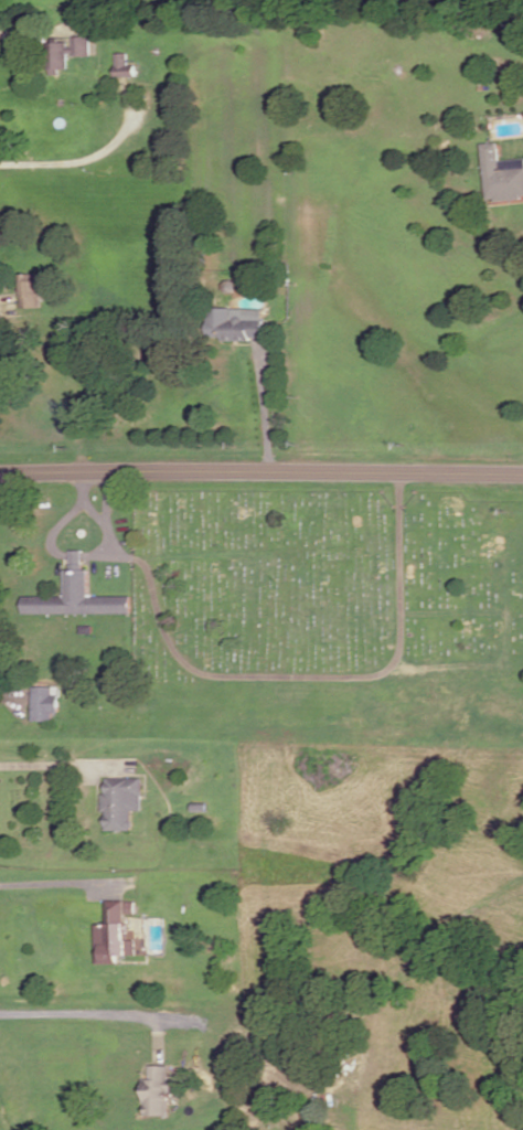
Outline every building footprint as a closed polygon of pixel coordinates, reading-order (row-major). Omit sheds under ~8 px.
[(128,52),(115,52),(115,76),(135,76),(135,63),(128,63),(128,52)] [(501,161),(522,158),(522,196),(522,200),(497,203),(497,199),(489,200),(483,146),(499,143),(501,161)] [(40,307),(41,273),(22,273),(21,306),(40,307)] [(222,321),(233,321),(236,318),(243,318),(246,321),(264,321),(264,338),(252,338),(252,341),(222,341),(222,321)] [(73,553),(83,552),(83,556),(84,571),(89,571),(89,598),(131,598),(131,615),(24,616),(24,598),(66,598),(66,572),(73,571),(73,556),(73,553)] [(32,689),(60,689),(61,714),(54,714),(54,722),(34,722),(32,689)] [(104,780),(139,780),(140,812),(130,813),(130,831),(104,832),(104,814),(99,814),(98,796),(105,796),(104,780)] [(109,908),(109,925),(97,925),(98,964),(119,964),(119,956),(126,956),(126,926),(122,926),(122,908),(109,908)] [(151,1068),(168,1068),(168,1080),(178,1080),(179,1092),(169,1092),(169,1116),(146,1117),(145,1080),(151,1080),(151,1068)]
